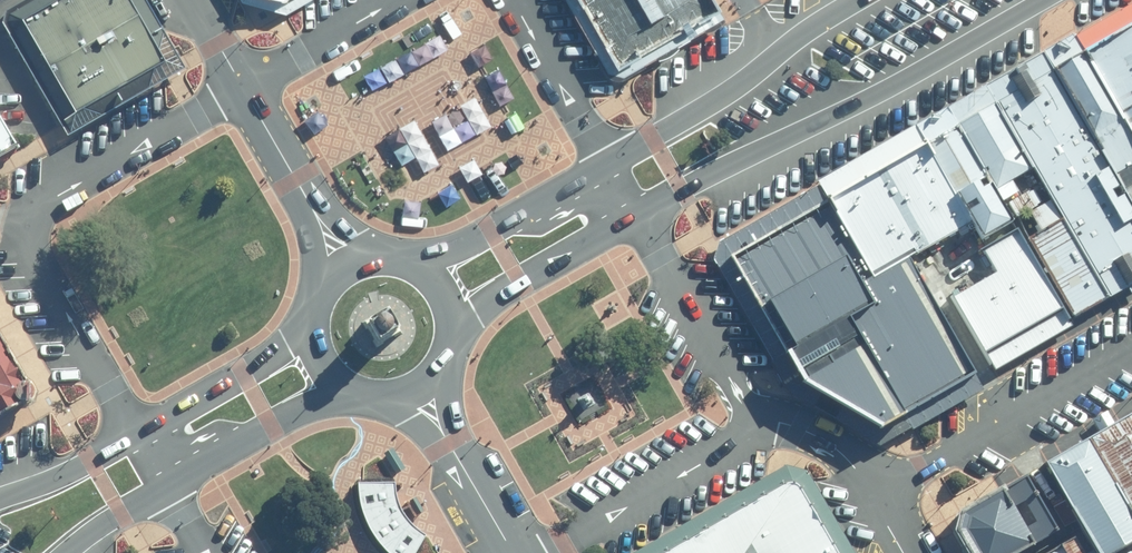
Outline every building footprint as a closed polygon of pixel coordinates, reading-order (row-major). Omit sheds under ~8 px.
[(61,123),(163,64),(126,0),(24,0),(3,12),(4,23),(61,123)] [(618,61),(716,5),(713,0),(583,0),(618,61)] [(1086,55),(1120,113),(1131,106),(1131,29),(1086,55)] [(1084,57),(1057,72),(1131,203),(1131,139),(1084,57)] [(1109,165),(1055,73),(997,105),(1052,197),(1109,165)] [(1031,168),(995,107),(959,127),(996,189),(1031,168)] [(1121,116),(1131,134),(1131,109),(1121,116)] [(0,122),(0,156),(15,148),(0,122)] [(1011,223),(957,129),(927,145),(982,239),(1011,223)] [(968,220),(925,147),(829,201),(872,273),(968,220)] [(1052,198),(1108,295),(1131,281),(1131,205),(1109,165),(1052,198)] [(883,297),(828,203),(786,228),(809,268),(817,283),(839,322),(883,297)] [(1061,221),(1051,204),(1031,214),(1042,233),(1061,221)] [(1105,297),(1061,221),(1042,233),(1034,237),(1029,240),(1074,315),(1105,297)] [(989,365),(1068,320),(1013,225),(934,270),(989,365)] [(786,352),(839,322),(817,283),(801,292),(796,284),(787,289),(783,282),(809,268),(786,228),(785,229),(784,228),(731,257),(786,352)] [(939,239),(951,258),(971,247),(960,228),(939,239)] [(913,408),(979,370),(929,284),(925,286),(922,279),(897,293),(918,330),(902,338),(886,310),(898,303),(894,296),(856,316),(871,341),(893,376),(913,408)] [(387,309),(365,322),(378,347),(401,334),(387,309)] [(880,427),(913,408),(893,376),(882,382),(859,347),(871,341),(856,316),(855,315),(787,354),(803,384),(880,427)] [(35,397),(0,339),(0,417),(35,397)] [(1095,437),(1131,502),(1131,415),(1095,437)] [(1131,539),(1131,505),(1094,437),(1048,464),(1102,550),(1131,539)] [(395,447),(386,452),(399,474),(409,468),(395,447)] [(1030,474),(961,514),(956,533),(967,552),(1027,552),(1064,531),(1030,474)] [(361,482),(361,483),(361,491),(362,497),(363,504),(366,514),(370,523),(375,531),(379,537),(385,544),(394,552),(419,552),(428,535),(430,533),(420,527),(416,522),(413,519),(409,515),(405,509),(401,500),(400,494),(399,487),(398,481),(397,481),(363,482),(361,482)] [(671,552),(834,552),(793,482),(671,552)] [(428,510),(419,496),(411,501),(419,515),(428,510)] [(1081,529),(1064,501),(1052,508),(1068,536),(1081,529)] [(1082,532),(1045,552),(1094,552),(1082,532)]
